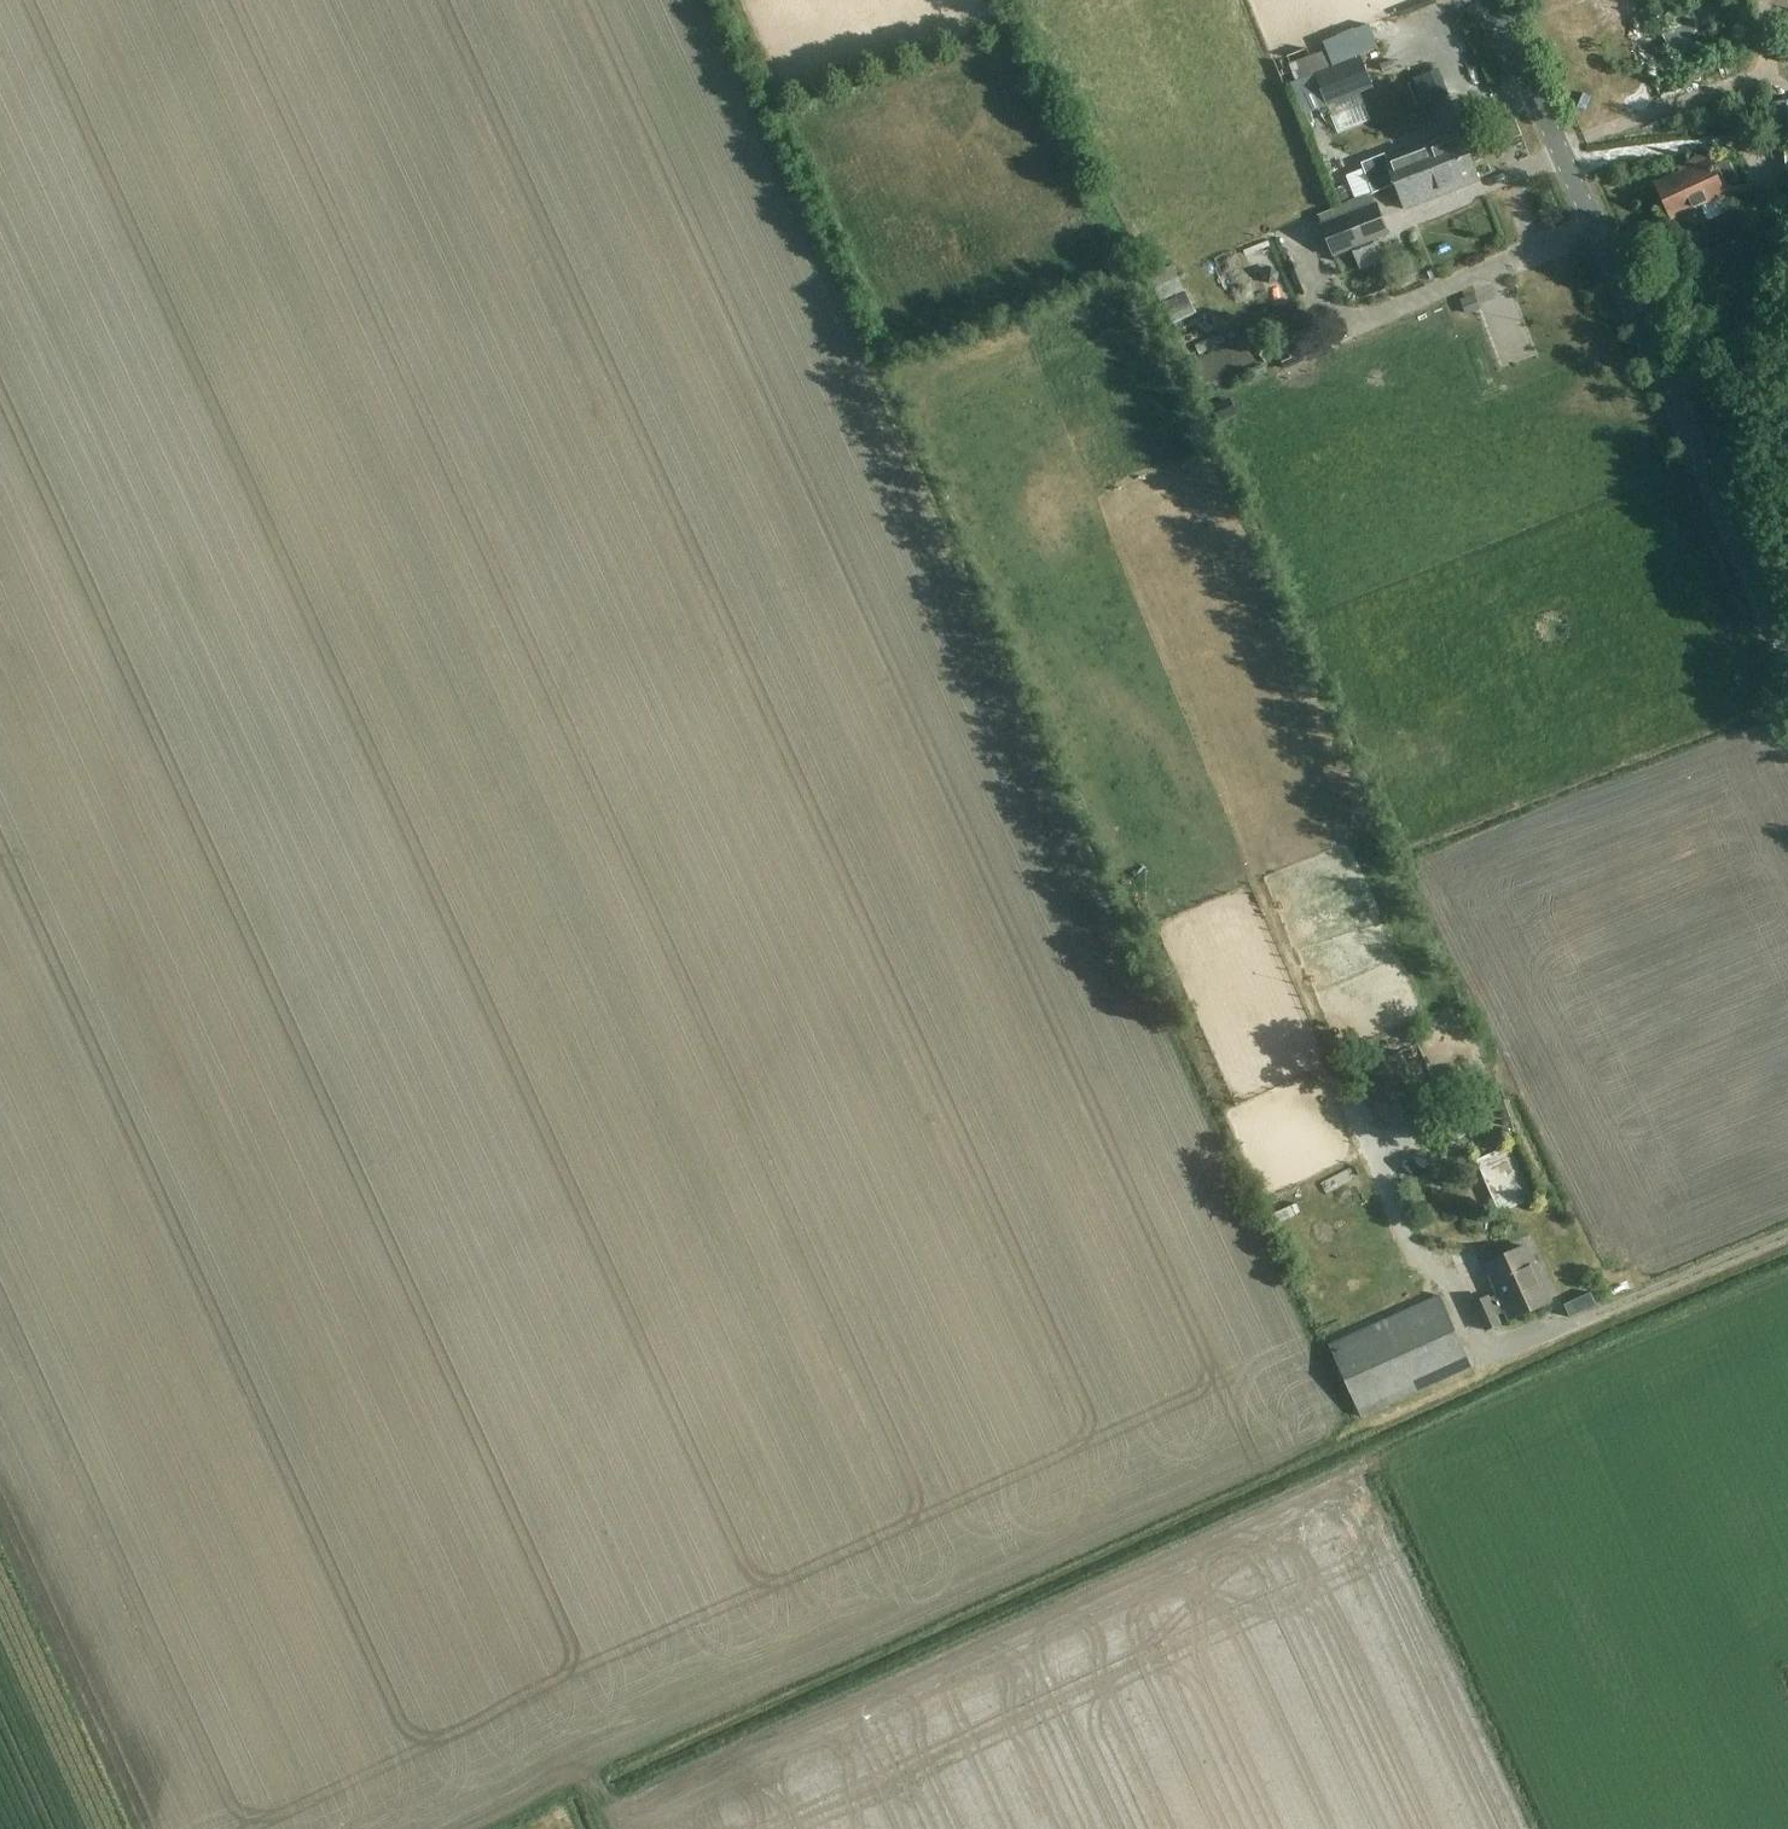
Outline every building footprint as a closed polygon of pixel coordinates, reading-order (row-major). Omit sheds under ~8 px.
[(1605,4),(1614,22),(1641,10),(1637,0),(1614,0),(1605,4)] [(1316,73),(1316,74),(1329,105),(1374,88),(1361,56),(1316,73)] [(1395,185),(1469,156),(1461,136),(1445,143),(1443,138),(1386,160),(1395,185)] [(1724,195),(1706,155),(1687,164),(1689,168),(1654,186),(1670,220),(1724,195)] [(1469,156),(1395,185),(1404,209),(1478,180),(1469,156)] [(1376,203),(1321,223),(1333,255),(1387,235),(1376,203)] [(1187,314),(1170,265),(1145,273),(1162,322),(1187,314)] [(1427,1110),(1401,1050),(1361,1068),(1387,1128),(1427,1110)] [(1511,1145),(1477,1160),(1499,1213),(1534,1198),(1511,1145)] [(1284,1169),(1266,1175),(1272,1190),(1289,1185),(1284,1169)] [(1505,1311),(1509,1321),(1551,1302),(1526,1246),(1484,1264),(1498,1295),(1488,1300),(1487,1297),(1473,1303),(1485,1330),(1499,1324),(1496,1315),(1505,1311)] [(1471,1367),(1439,1296),(1328,1346),(1361,1417),(1471,1367)]
